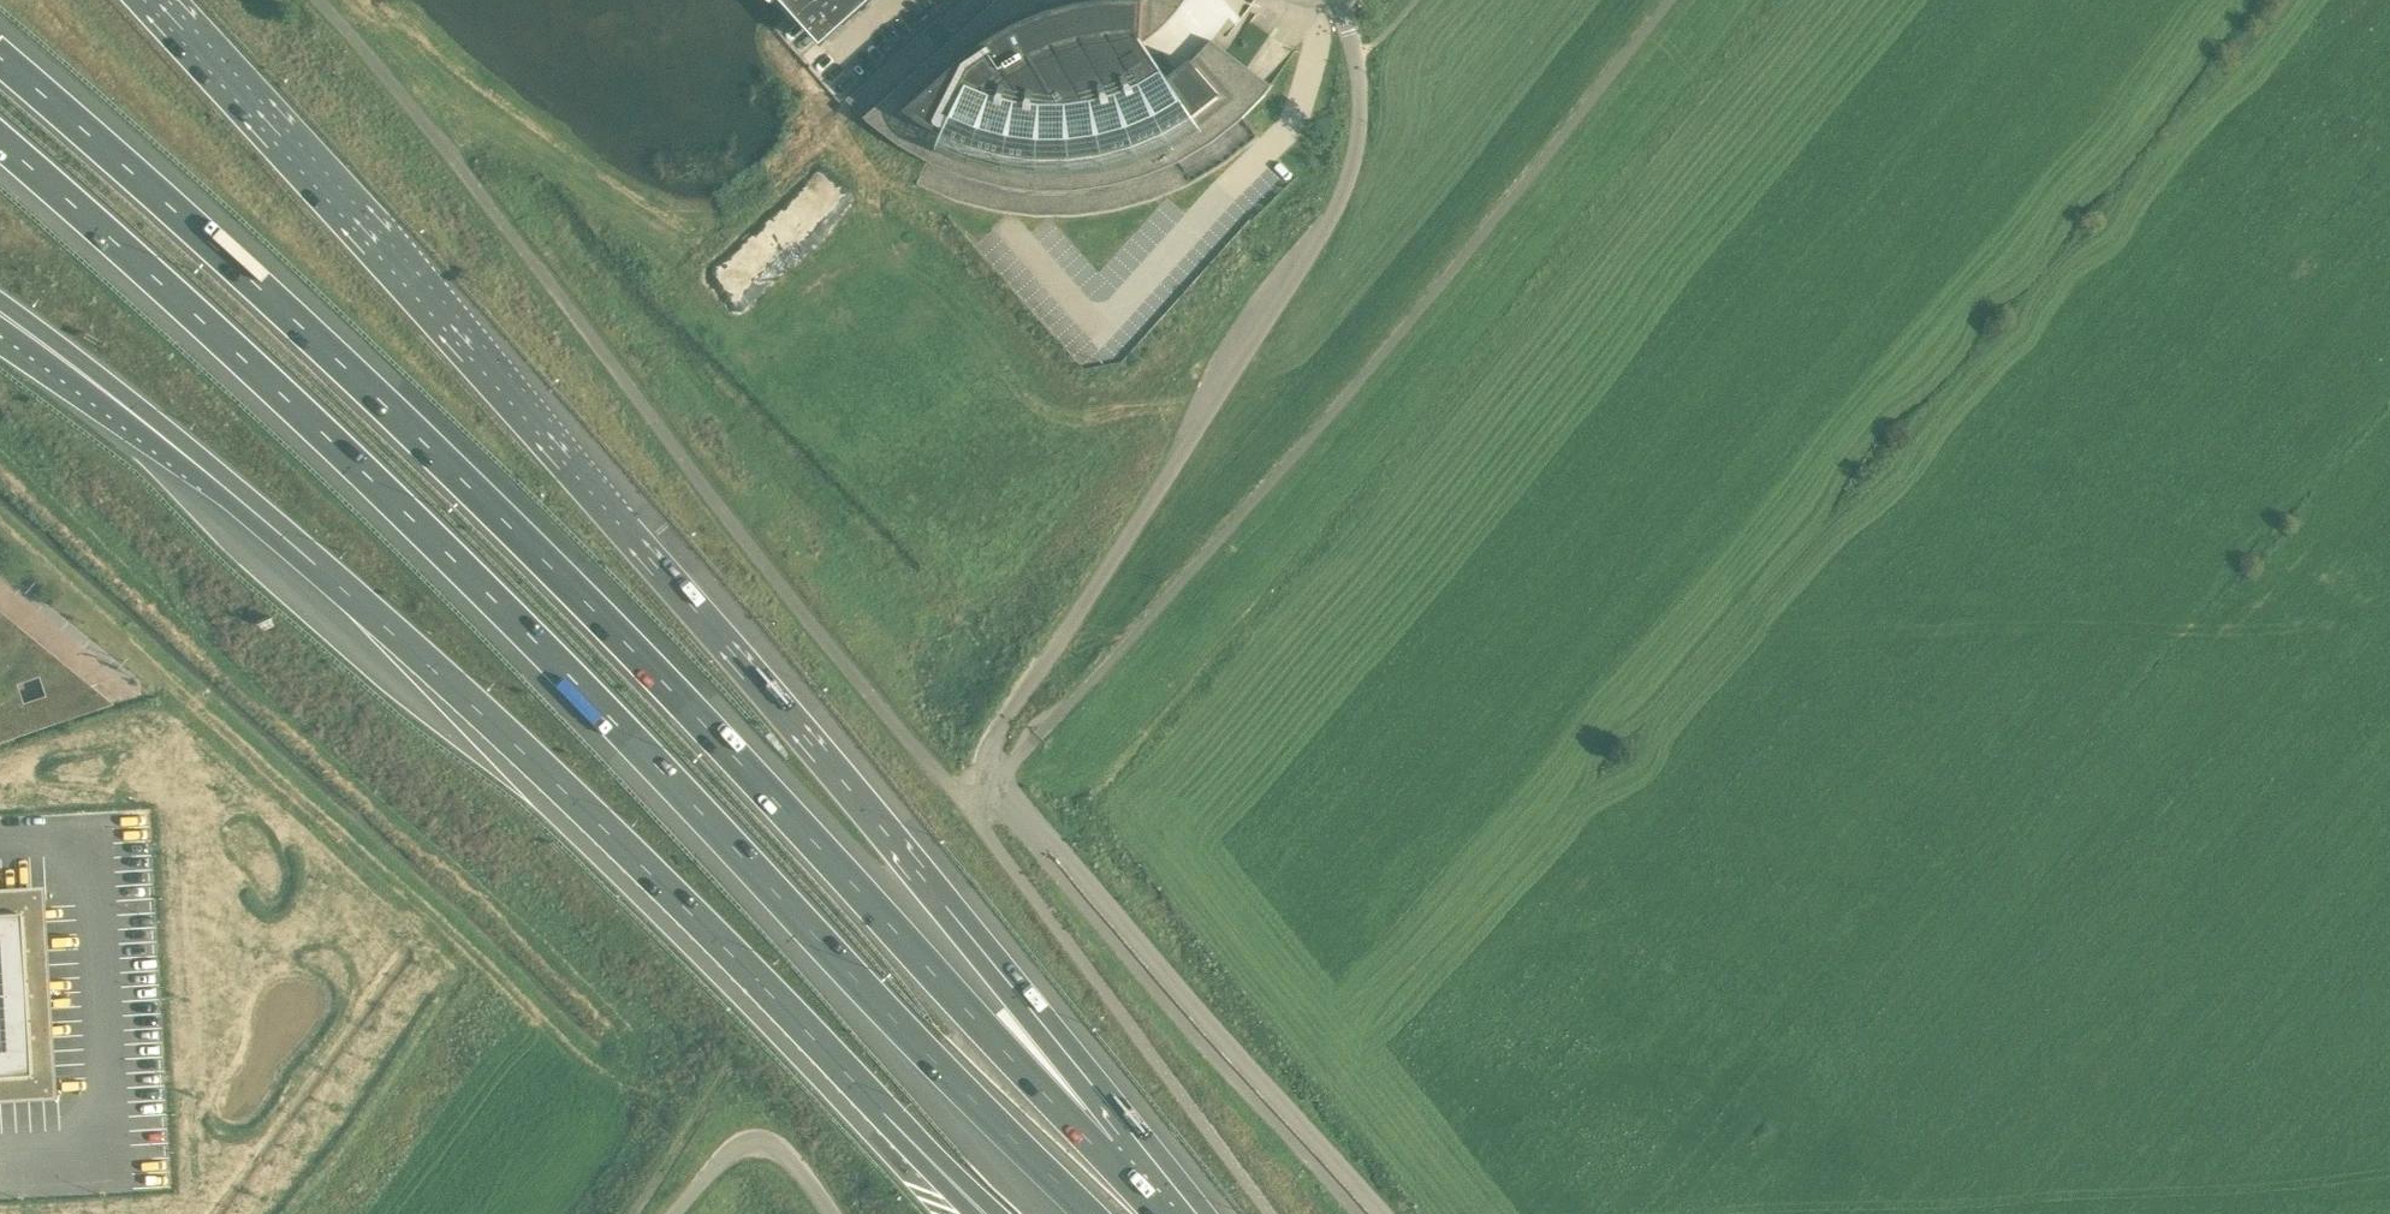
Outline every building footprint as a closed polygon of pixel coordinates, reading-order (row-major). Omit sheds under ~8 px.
[(797,19),(821,46),(873,0),(780,0),(797,19)] [(956,37),(942,21),(939,18),(846,100),(870,124),(899,146),(931,164),(965,178),(1000,187),(1037,192),(1074,192),(1110,187),(1146,177),(1179,163),(1211,144),(1240,122),(1266,96),(1272,87),(1212,41),(1206,47),(1200,53),(1194,59),(1188,65),(1182,70),(1175,75),(1168,80),(1143,43),(1149,39),(1155,34),(1161,30),(1167,24),(1172,19),(1177,13),(1182,7),(1186,1),(1187,0),(998,0),(956,37)] [(106,707),(0,624),(0,744),(106,707)] [(30,1076),(20,913),(0,914),(0,1077),(30,1076)]
